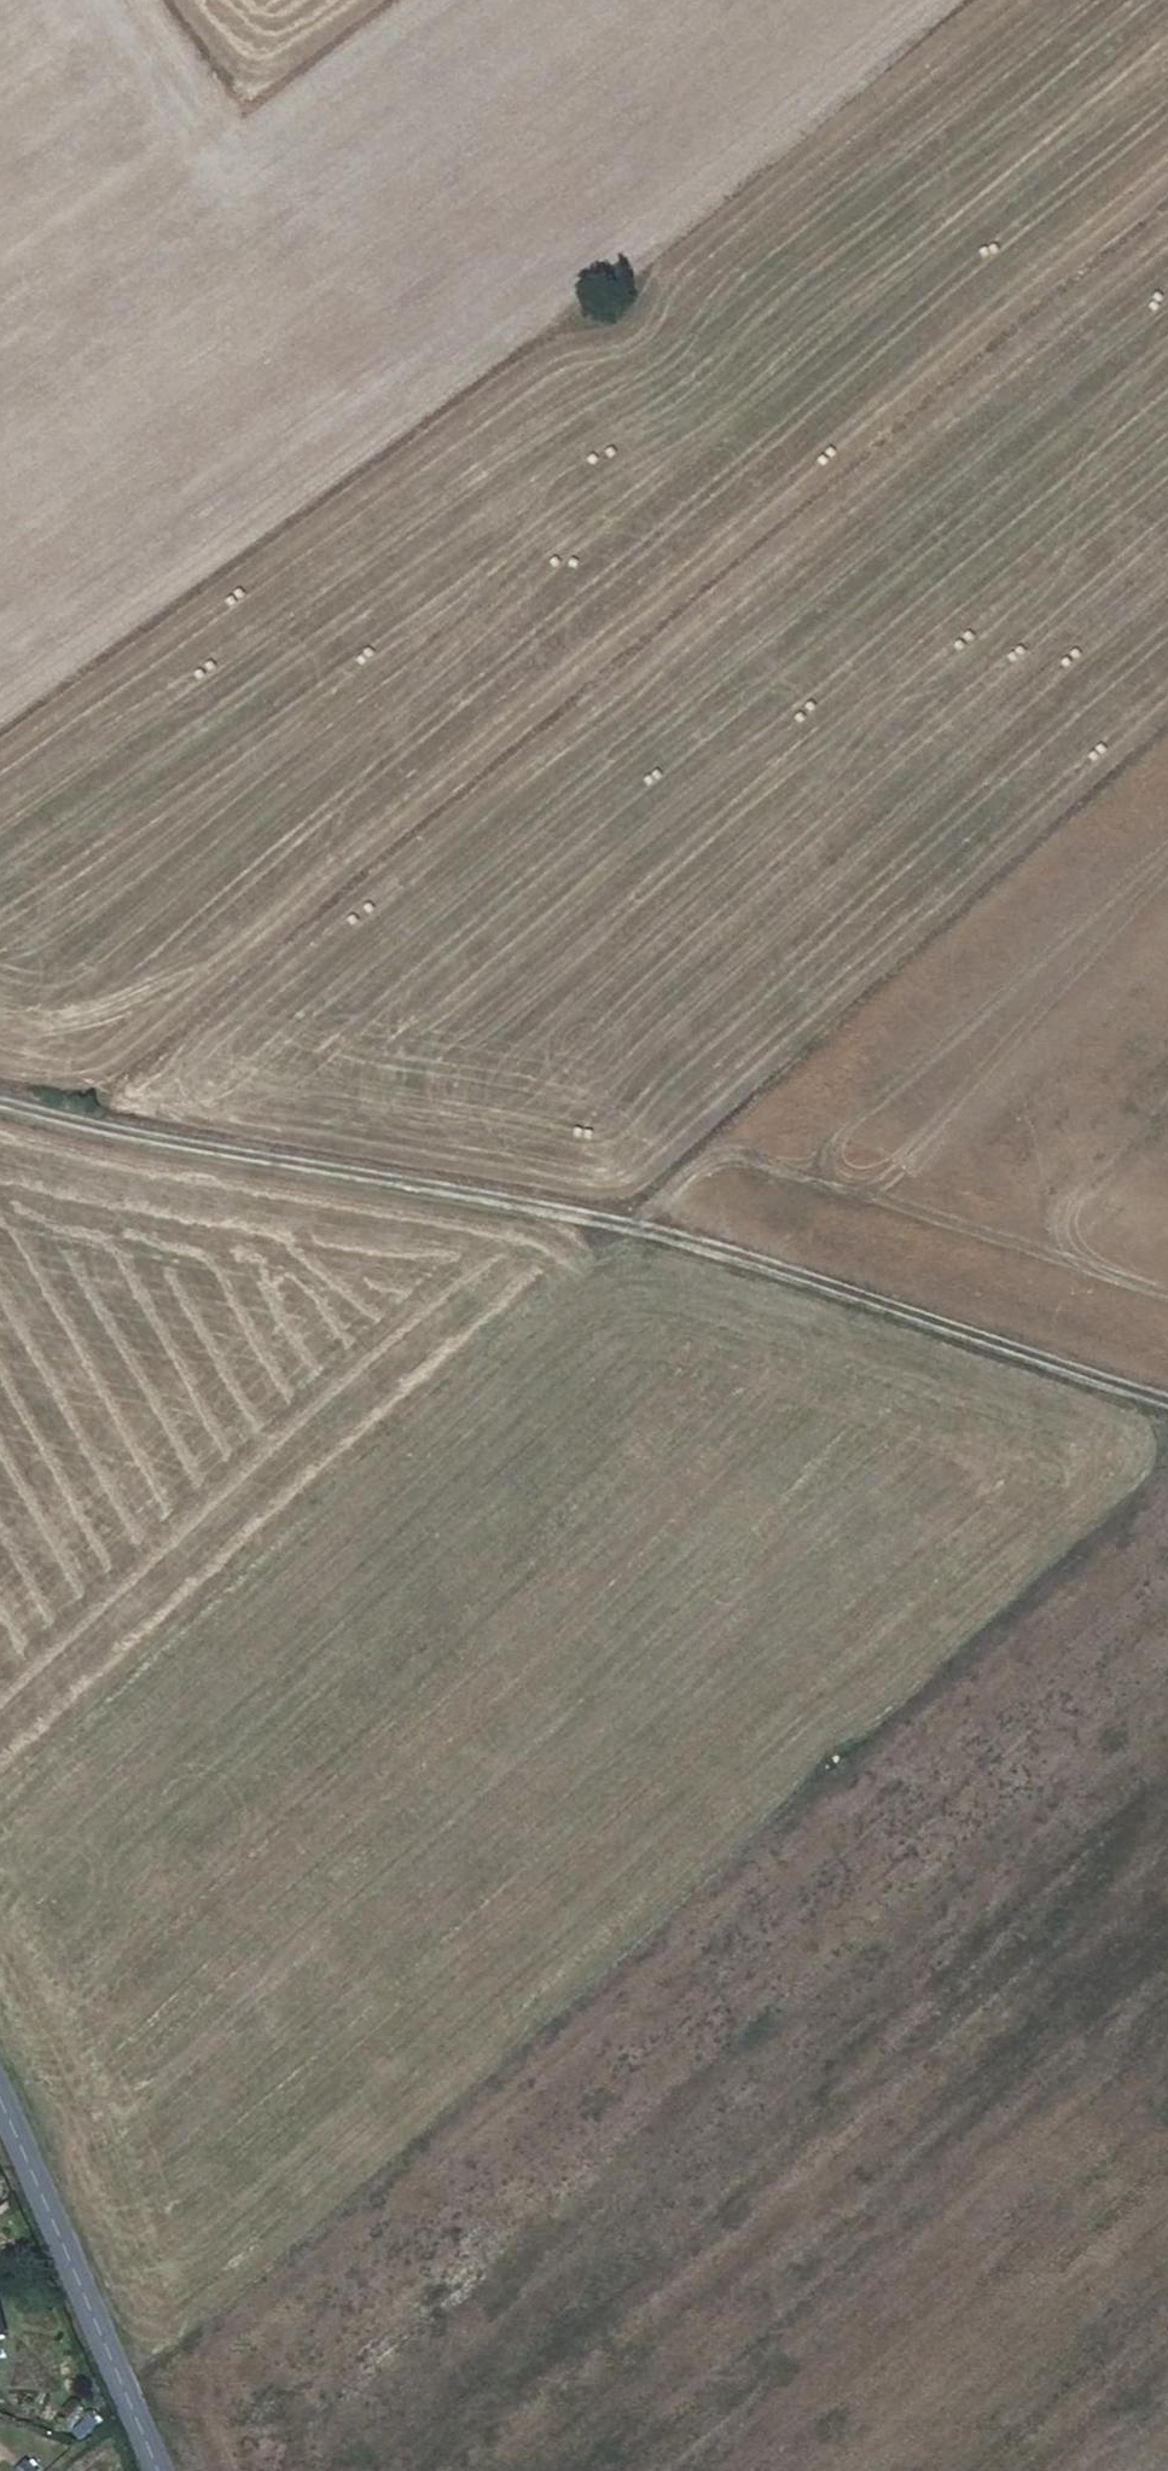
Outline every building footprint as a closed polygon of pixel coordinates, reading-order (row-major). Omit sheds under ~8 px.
[(13,2363),(0,2326),(0,2367),(13,2363)]
